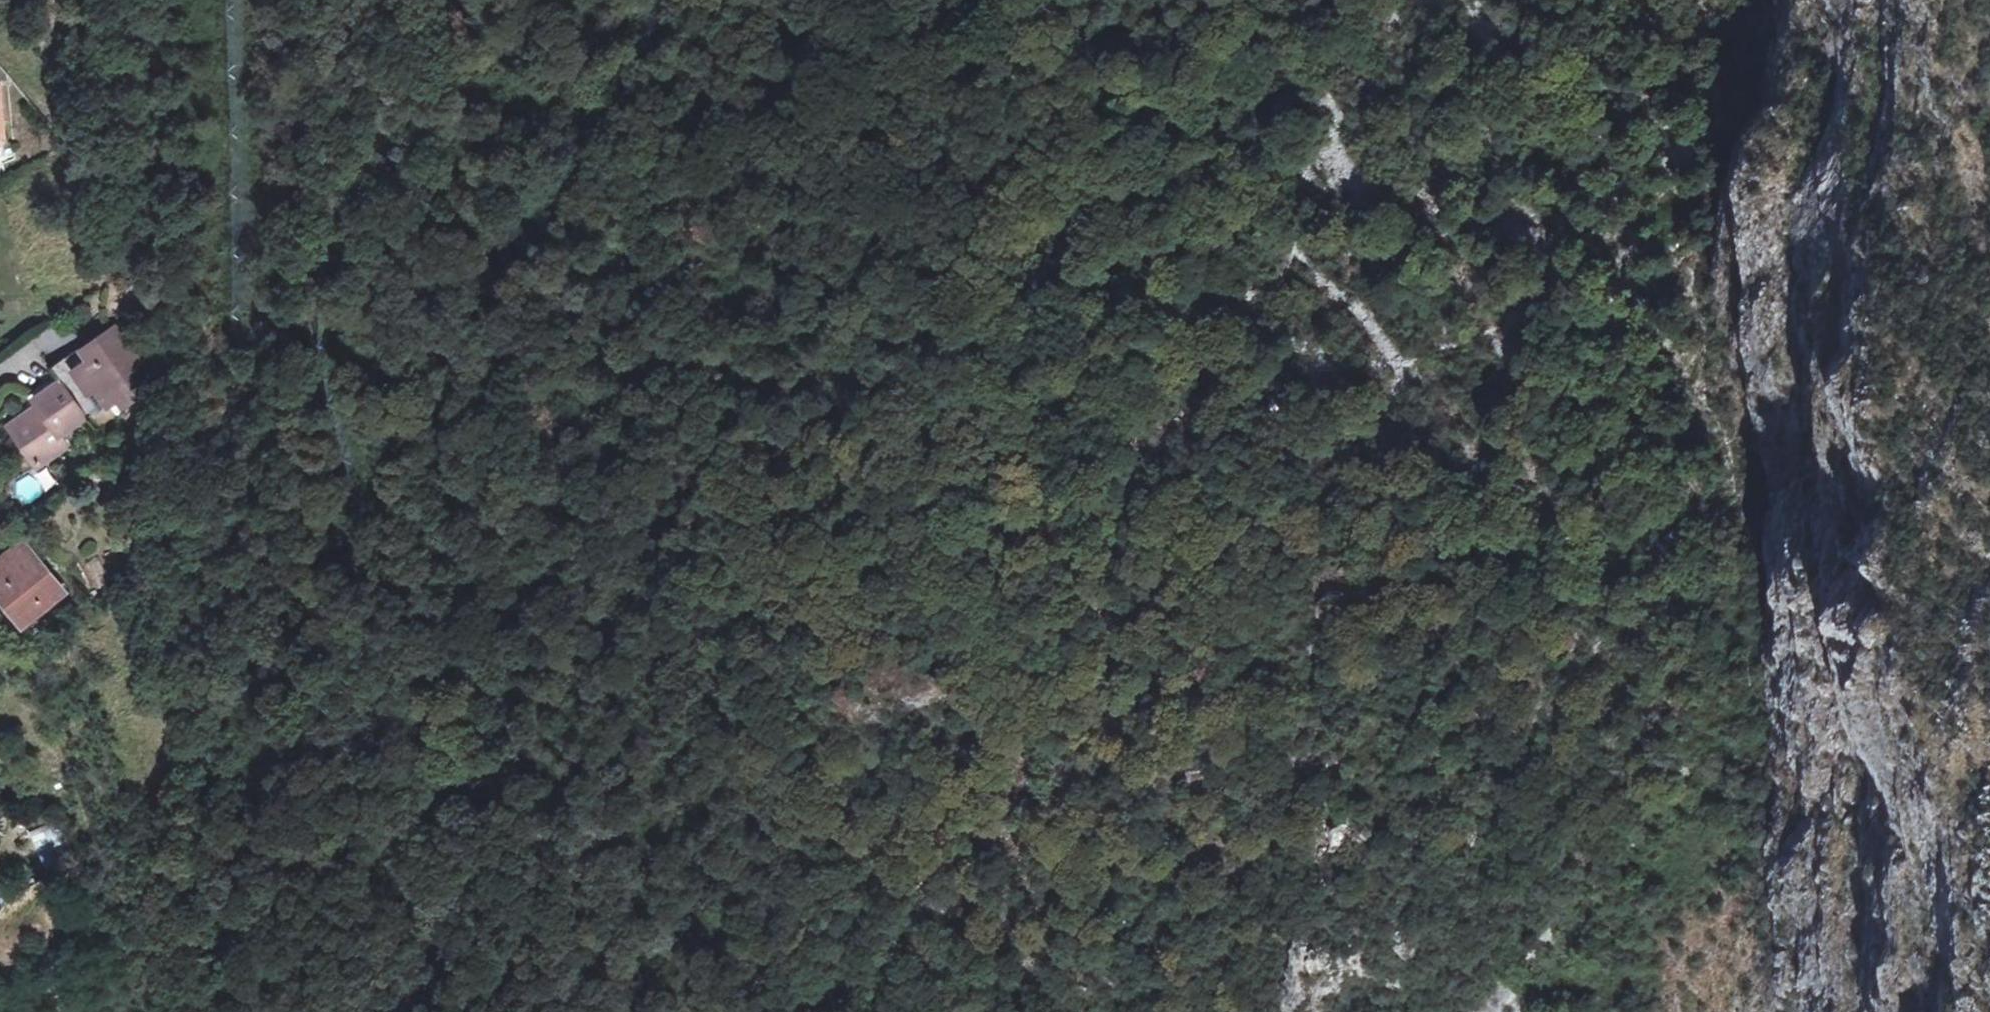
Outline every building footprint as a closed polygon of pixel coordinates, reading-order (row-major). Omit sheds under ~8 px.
[(161,380),(122,326),(97,343),(90,348),(96,357),(78,370),(103,407),(105,410),(128,392),(134,400),(161,380)] [(93,337),(56,364),(91,416),(103,407),(78,370),(96,357),(90,348),(97,343),(93,337)] [(91,416),(66,380),(38,400),(44,408),(16,429),(43,465),(73,444),(69,438),(93,419),(91,416)] [(0,570),(0,597),(24,628),(63,598),(24,550),(3,568),(0,570)]
